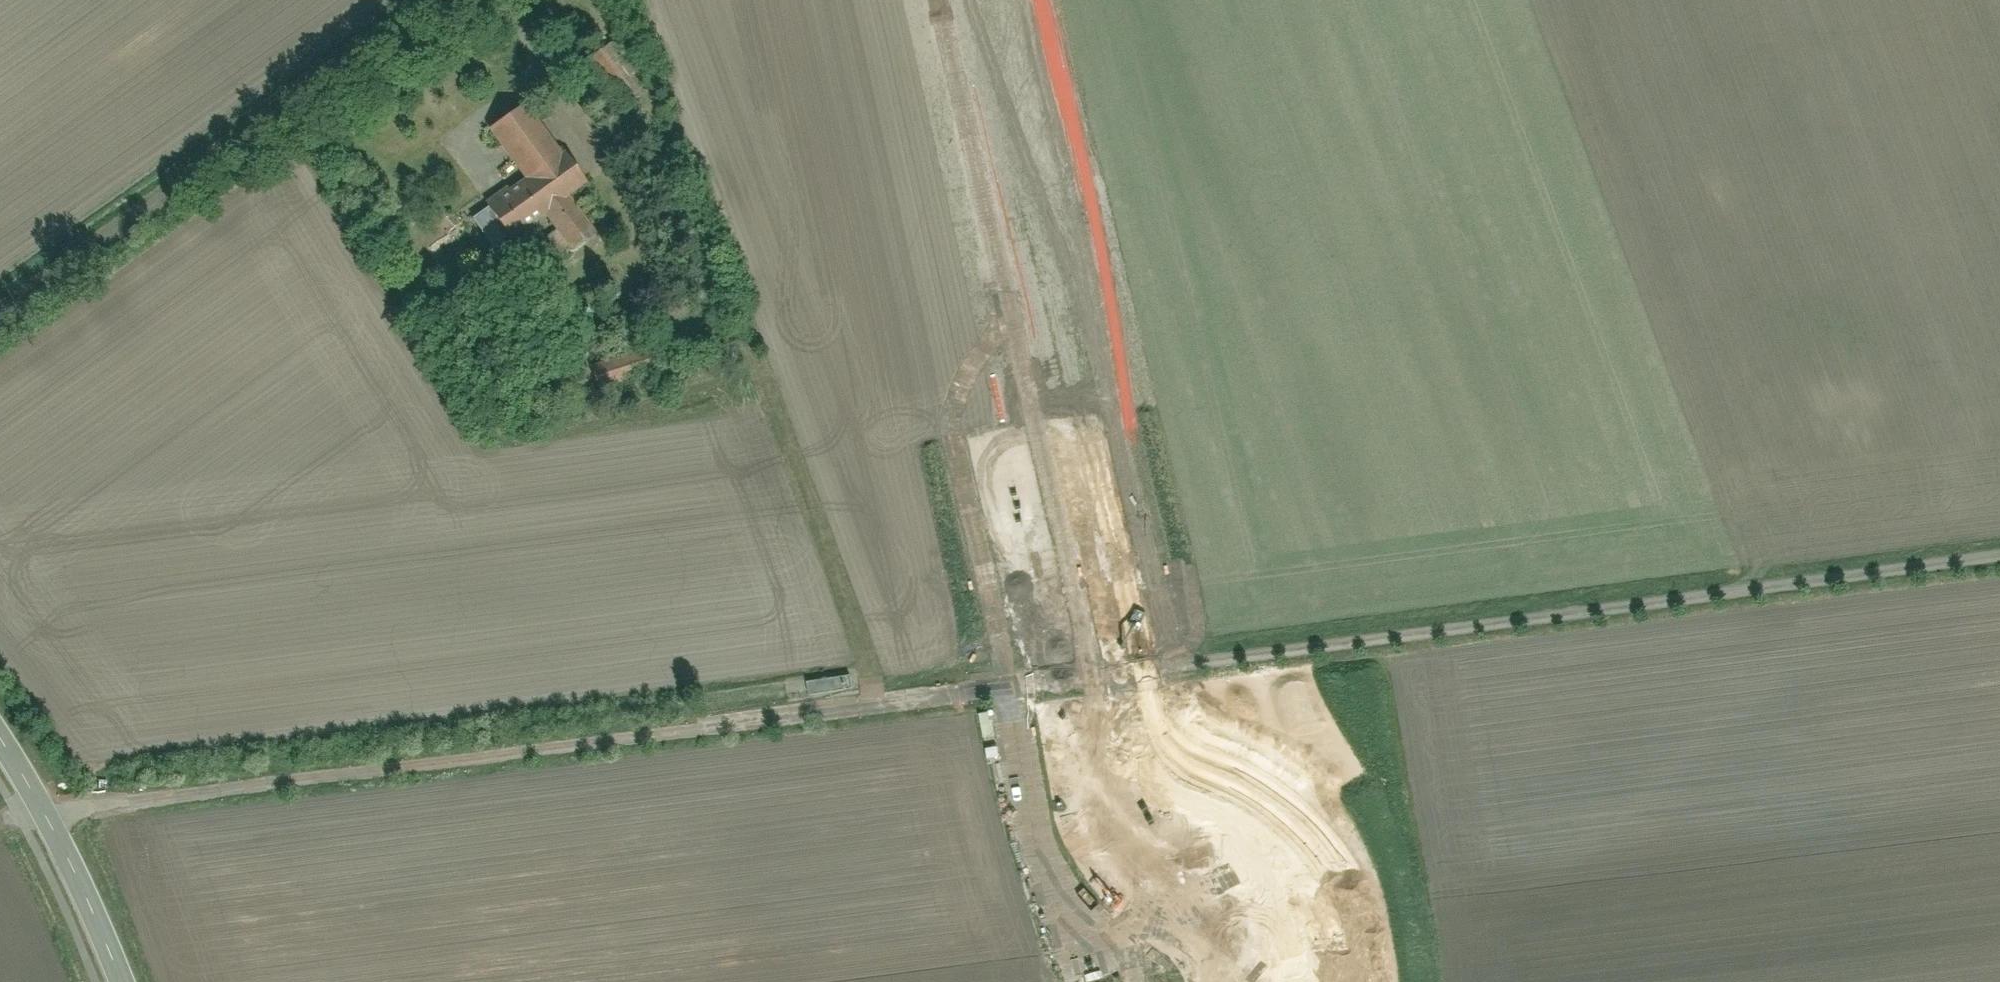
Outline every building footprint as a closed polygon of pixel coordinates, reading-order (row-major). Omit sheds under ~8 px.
[(642,90),(608,36),(575,57),(609,111),(642,90)] [(555,149),(521,99),(480,126),(513,176),(555,149)] [(576,181),(555,149),(513,176),(476,200),(498,233),(540,205),(565,189),(576,181)] [(590,227),(565,189),(540,205),(565,243),(590,227)] [(667,363),(659,340),(587,365),(596,388),(667,363)] [(816,691),(856,684),(855,674),(814,681),(816,691)]
